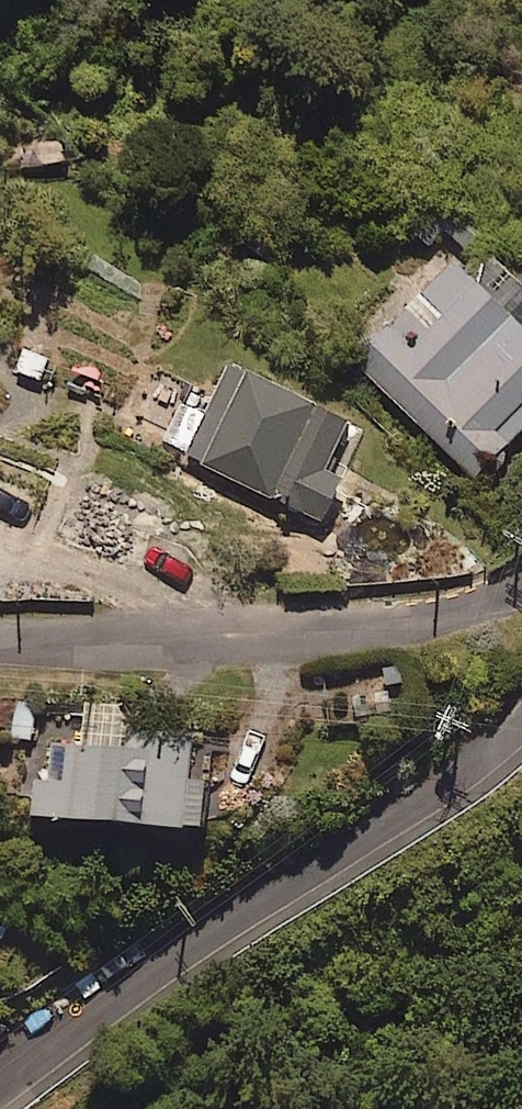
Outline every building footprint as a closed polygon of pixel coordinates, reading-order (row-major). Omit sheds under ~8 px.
[(421,244),(436,256),(451,239),(480,265),(496,248),(452,209),(421,244)] [(497,263),(484,277),(467,261),(362,371),(483,487),(521,446),(521,286),(497,263)] [(354,433),(236,372),(208,426),(184,413),(166,448),(328,530),(349,488),(331,479),(354,433)] [(0,481),(0,557),(32,566),(52,495),(0,481)] [(126,711),(16,705),(11,800),(38,802),(37,831),(213,841),(218,746),(124,740),(126,711)]
